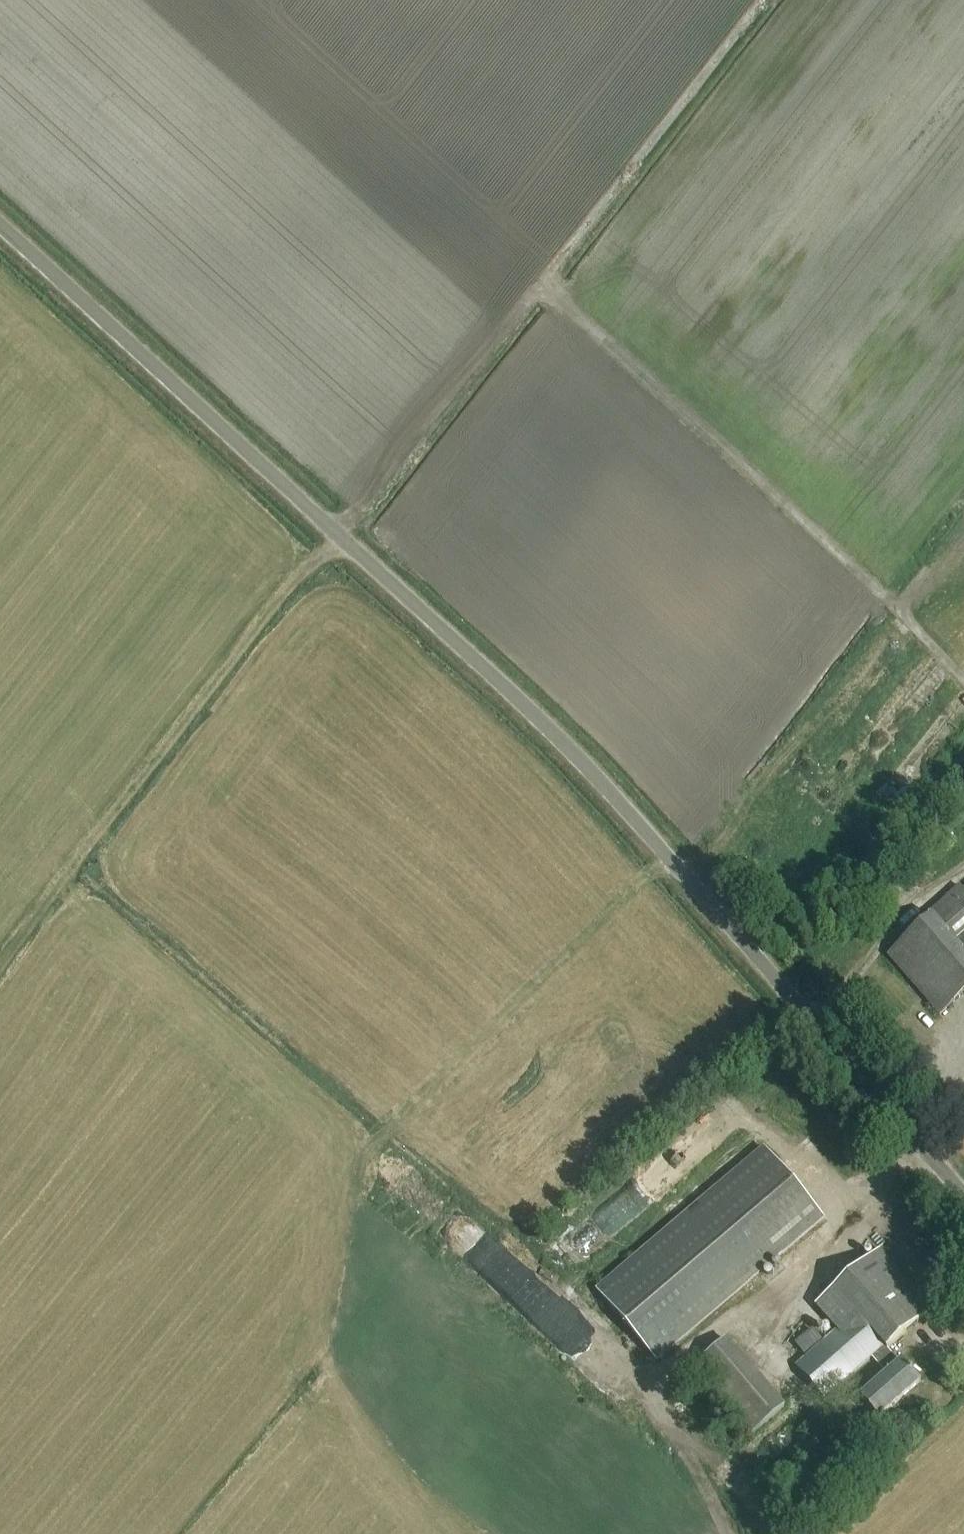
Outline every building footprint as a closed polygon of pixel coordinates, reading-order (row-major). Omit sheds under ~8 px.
[(962,887),(930,913),(933,916),(888,954),(939,1015),(963,995),(963,889),(962,887)] [(597,1289),(657,1360),(824,1220),(764,1148),(597,1289)] [(631,1183),(558,1242),(574,1262),(648,1204),(631,1183)] [(795,1368),(825,1402),(873,1360),(886,1375),(861,1398),(878,1419),(920,1382),(903,1361),(899,1364),(887,1351),(932,1312),(880,1251),(816,1306),(838,1331),(795,1368)] [(820,1341),(810,1329),(793,1344),(803,1355),(820,1341)] [(780,1406),(724,1335),(692,1360),(747,1431),(780,1406)]
